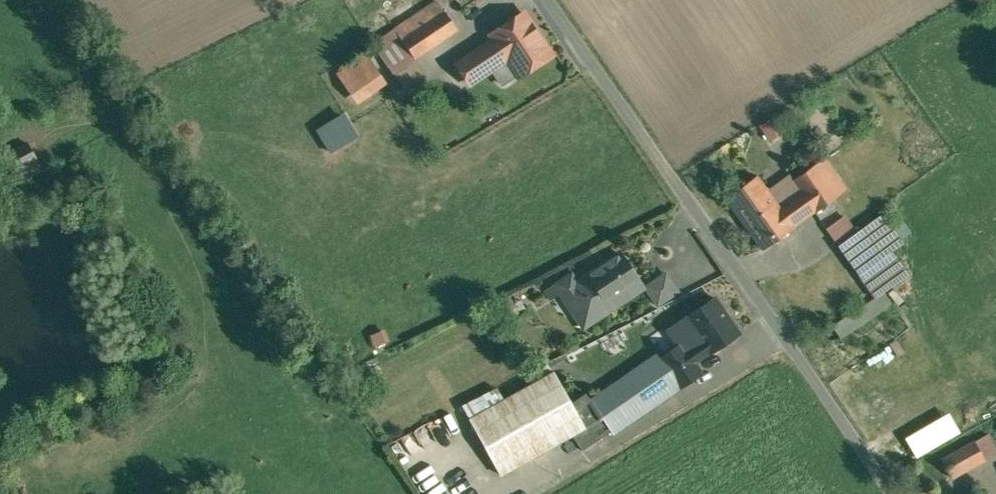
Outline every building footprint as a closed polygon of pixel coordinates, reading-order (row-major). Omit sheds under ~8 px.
[(437,1),(395,29),(415,58),(458,30),(444,9),(443,10),(437,1)] [(551,55),(524,12),(491,34),(494,39),(456,64),(469,83),(507,58),(519,76),(551,55)] [(395,29),(373,43),(393,73),(415,58),(395,29)] [(384,82),(364,53),(337,72),(358,101),(384,82)] [(357,136),(335,99),(306,117),(328,154),(357,136)] [(764,139),(777,134),(770,119),(758,124),(764,139)] [(29,143),(7,154),(22,181),(43,169),(29,143)] [(848,188),(826,157),(818,163),(840,194),(848,188)] [(818,163),(793,180),(800,190),(779,205),(794,226),(815,212),(816,212),(840,195),(840,194),(818,163)] [(779,205),(758,175),(727,197),(764,249),(795,227),(794,226),(779,205)] [(856,233),(844,216),(827,228),(859,275),(885,257),(864,227),(856,233)] [(617,254),(585,275),(586,275),(573,283),(569,276),(555,286),(559,292),(570,308),(577,309),(586,323),(609,308),(605,303),(636,282),(617,254)] [(663,273),(642,287),(654,306),(676,292),(663,273)] [(555,286),(543,293),(548,300),(559,292),(555,286)] [(735,333),(711,298),(673,325),(683,341),(693,334),(698,340),(683,350),(691,362),(706,353),(735,333)] [(683,350),(678,343),(656,358),(676,388),(698,373),(691,362),(683,350)] [(550,371),(500,399),(466,418),(481,446),(495,472),(496,473),(567,433),(578,449),(606,430),(608,433),(676,388),(656,358),(653,354),(572,410),(550,371)] [(960,432),(926,452),(939,474),(973,455),(960,432)]
